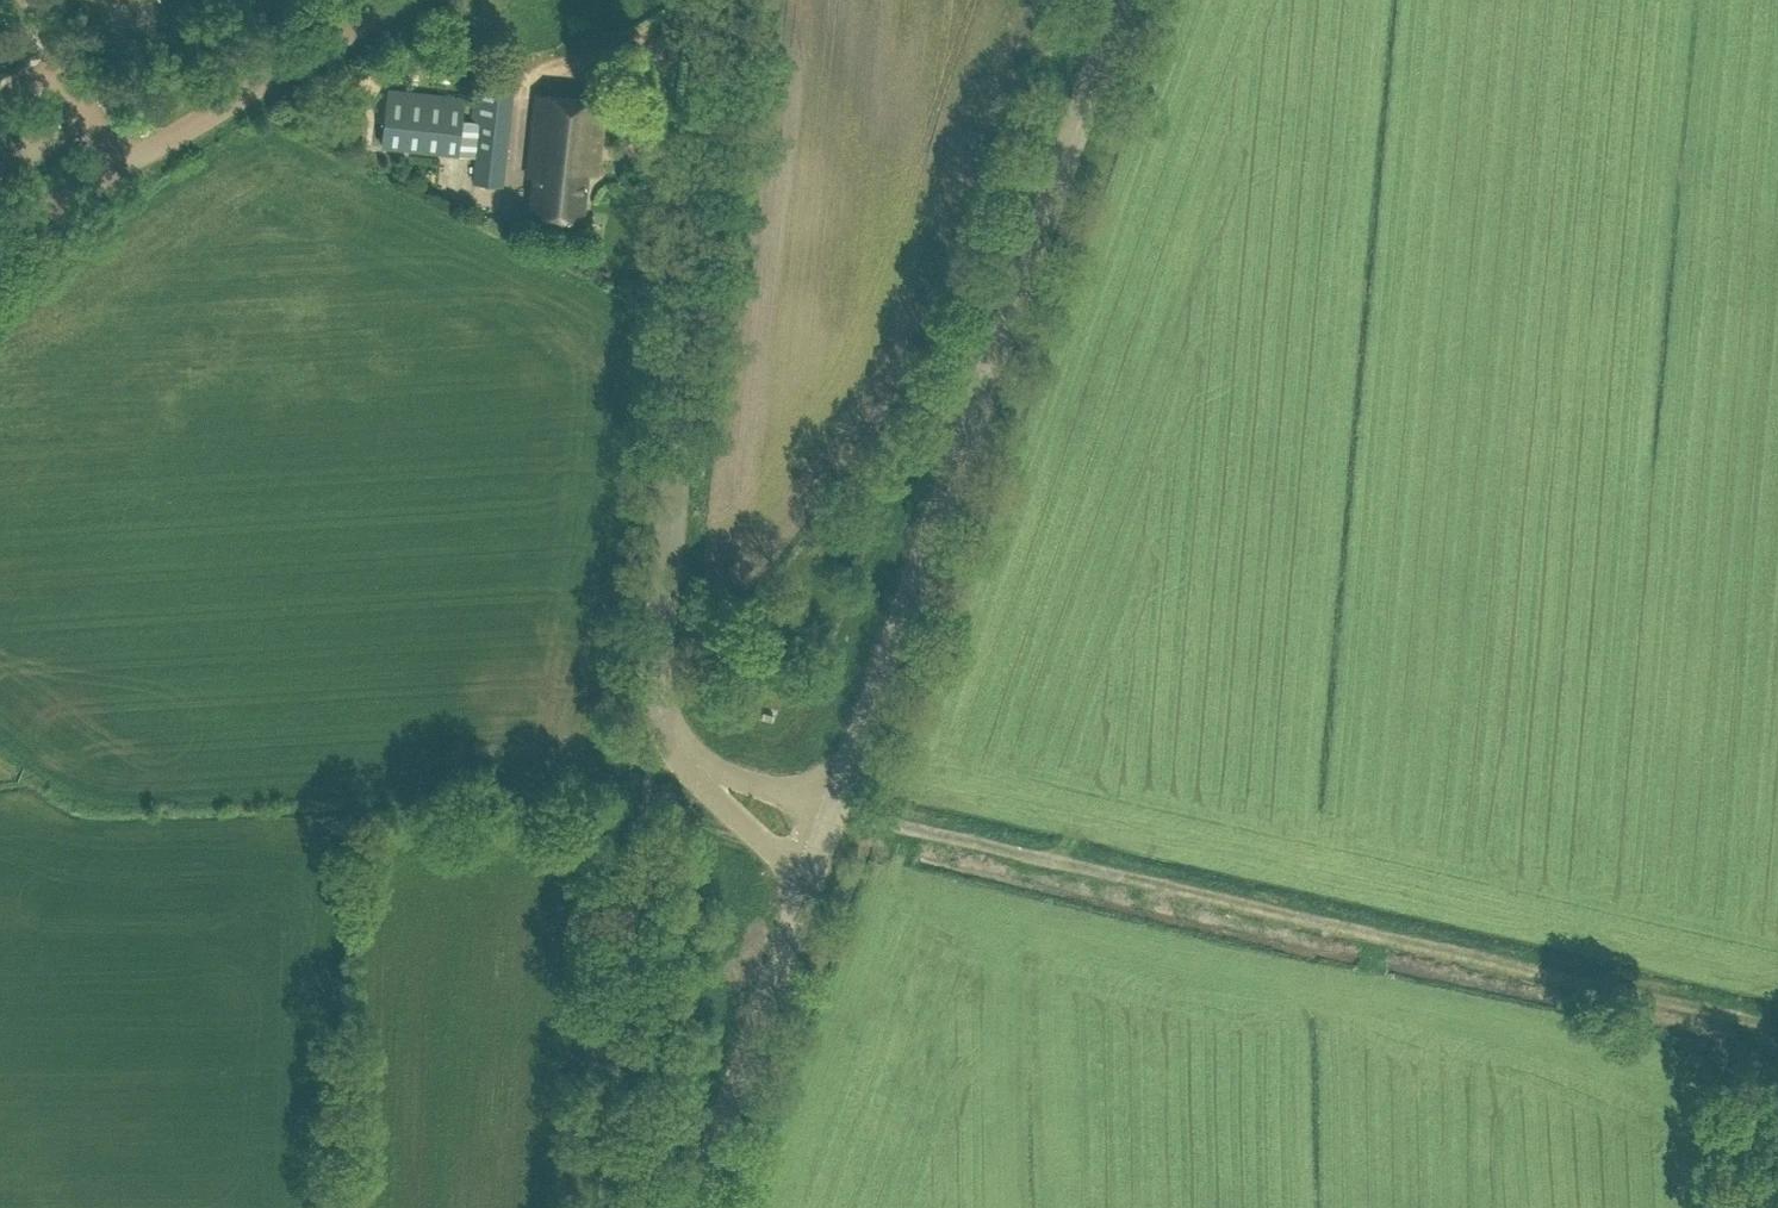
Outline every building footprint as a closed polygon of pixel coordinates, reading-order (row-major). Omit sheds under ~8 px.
[(472,120),(468,119),(463,118),(465,94),(384,85),(378,147),(459,156),(459,151),(474,153),(472,172),(503,176),(513,86),(476,82),(472,120)] [(607,101),(536,93),(527,173),(535,174),(530,216),(583,222),(589,174),(599,176),(607,101)]
